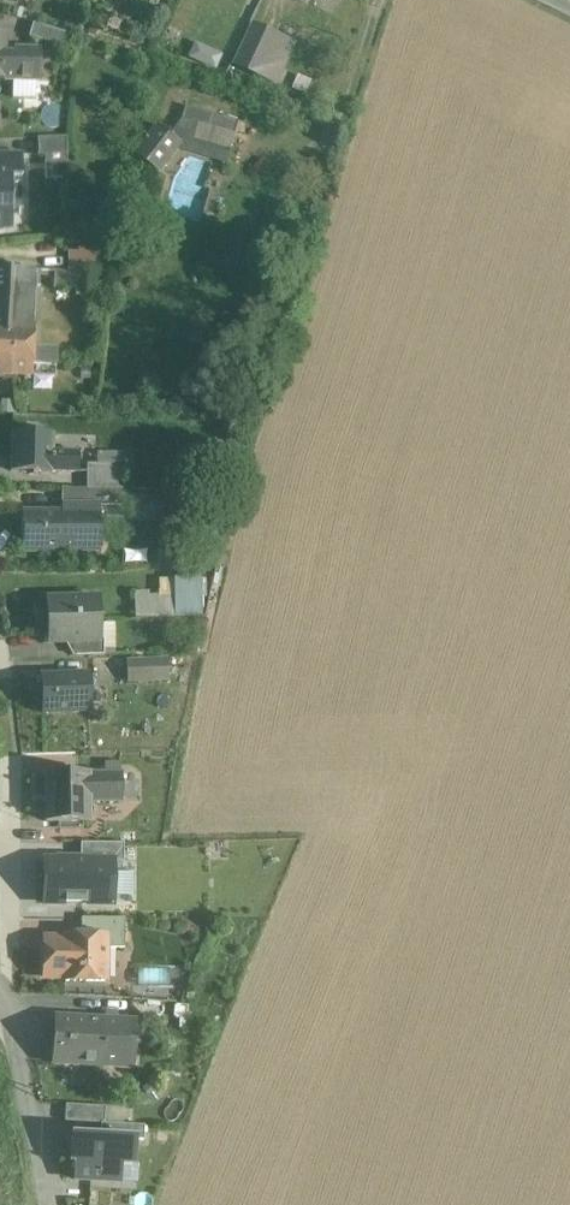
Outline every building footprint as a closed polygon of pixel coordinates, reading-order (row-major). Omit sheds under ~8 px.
[(29,37),(39,40),(40,40),(61,46),(65,33),(33,23),(29,37)] [(255,26),(252,33),(252,34),(237,65),(276,83),(283,68),(271,62),(282,38),(255,26)] [(0,34),(0,79),(36,80),(38,80),(39,51),(15,50),(14,54),(4,54),(5,34),(0,34)] [(219,68),(225,53),(198,42),(192,57),(219,68)] [(210,128),(213,118),(214,115),(213,114),(188,107),(184,120),(210,128)] [(240,122),(239,122),(238,122),(214,115),(210,128),(211,128),(236,135),(240,122)] [(171,131),(177,136),(182,139),(177,147),(228,162),(228,161),(236,136),(184,121),(171,131)] [(161,167),(172,152),(182,139),(163,125),(142,153),(161,167)] [(39,155),(42,155),(67,154),(66,137),(38,138),(39,155)] [(13,154),(0,154),(0,229),(9,228),(10,176),(21,176),(22,176),(22,175),(22,154),(13,154)] [(66,178),(67,155),(67,154),(46,155),(46,161),(46,178),(66,178)] [(74,177),(73,187),(72,197),(83,199),(85,178),(74,177)] [(90,224),(91,219),(92,208),(79,206),(78,223),(90,224)] [(68,271),(75,271),(96,273),(97,241),(72,240),(70,240),(68,271)] [(30,294),(32,269),(0,267),(0,374),(32,376),(34,376),(34,374),(56,375),(57,350),(35,348),(37,323),(28,322),(30,294)] [(72,289),(73,278),(74,271),(57,270),(56,286),(56,288),(57,288),(72,289)] [(75,295),(81,296),(95,296),(96,273),(75,272),(74,272),(73,289),(76,289),(75,295)] [(52,452),(53,437),(53,436),(53,434),(15,433),(14,472),(14,473),(51,474),(52,471),(80,472),(81,453),(52,452)] [(100,464),(110,464),(127,464),(127,452),(103,452),(100,452),(100,464)] [(125,490),(125,473),(125,465),(87,465),(87,488),(87,489),(125,490)] [(86,507),(86,498),(86,490),(62,489),(62,504),(62,507),(86,507)] [(87,507),(123,507),(124,507),(125,507),(125,490),(89,490),(87,490),(87,507)] [(99,548),(99,508),(62,507),(62,512),(22,512),(22,536),(22,553),(63,553),(63,548),(99,548)] [(135,597),(135,613),(135,614),(135,619),(150,619),(149,593),(135,593),(135,597)] [(174,596),(156,597),(149,597),(150,619),(175,618),(174,596)] [(48,644),(89,642),(90,642),(100,642),(99,599),(46,601),(48,644)] [(75,643),(75,644),(75,645),(75,657),(104,656),(103,640),(101,640),(100,642),(75,643)] [(153,663),(152,664),(154,680),(170,678),(168,662),(153,663)] [(129,666),(131,682),(153,680),(152,663),(129,666)] [(43,712),(71,712),(92,711),(91,675),(43,676),(43,712)] [(48,776),(48,784),(48,820),(92,820),(92,782),(92,776),(48,776)] [(93,776),(93,787),(93,788),(93,803),(123,803),(123,787),(123,776),(93,776)] [(146,782),(136,782),(124,782),(124,799),(144,799),(146,799),(146,782)] [(112,862),(44,861),(44,905),(112,905),(112,862)] [(125,867),(125,868),(123,883),(137,885),(139,868),(138,868),(125,867)] [(81,919),(81,925),(81,936),(105,936),(105,950),(124,950),(124,923),(124,920),(81,919)] [(43,977),(53,977),(54,977),(65,978),(65,982),(66,982),(104,982),(105,937),(66,936),(65,936),(64,940),(44,940),(43,977)] [(103,1021),(82,1020),(81,1020),(54,1019),(52,1063),(99,1066),(100,1066),(103,1021)] [(136,1023),(103,1021),(100,1066),(133,1068),(134,1068),(134,1067),(136,1023)] [(64,1120),(96,1122),(97,1122),(104,1122),(104,1107),(65,1104),(64,1120)] [(134,1141),(72,1137),(71,1161),(75,1161),(74,1181),(119,1183),(120,1164),(133,1165),(134,1141)]
